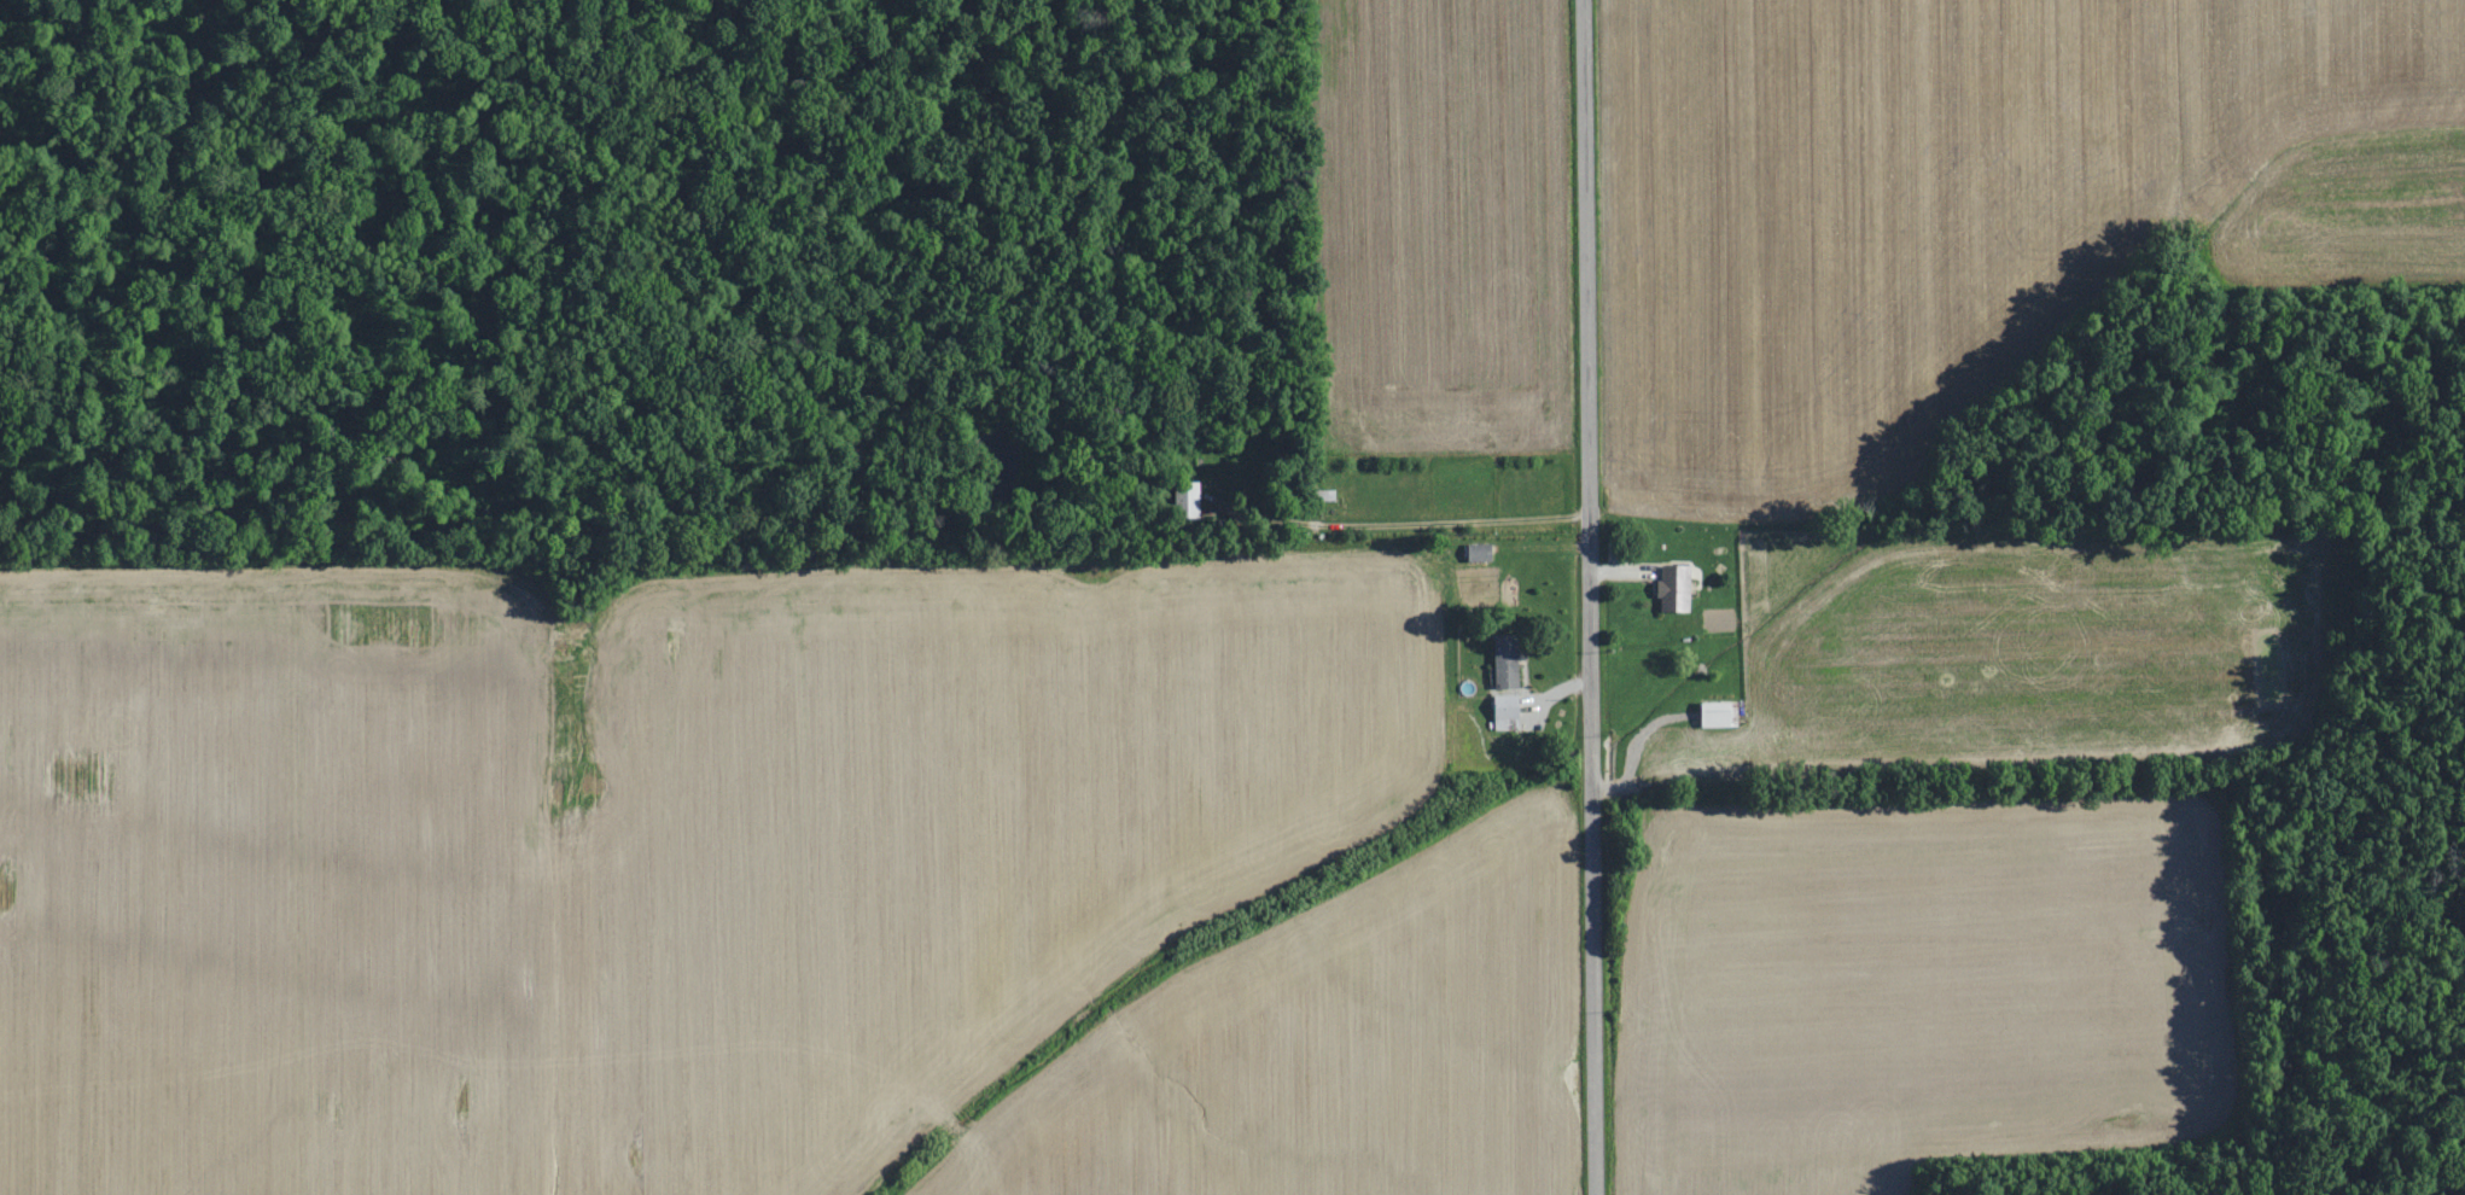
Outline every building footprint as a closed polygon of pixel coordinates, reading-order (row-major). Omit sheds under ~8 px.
[(1689,610),(1688,564),(1659,564),(1659,610),(1689,610)]
